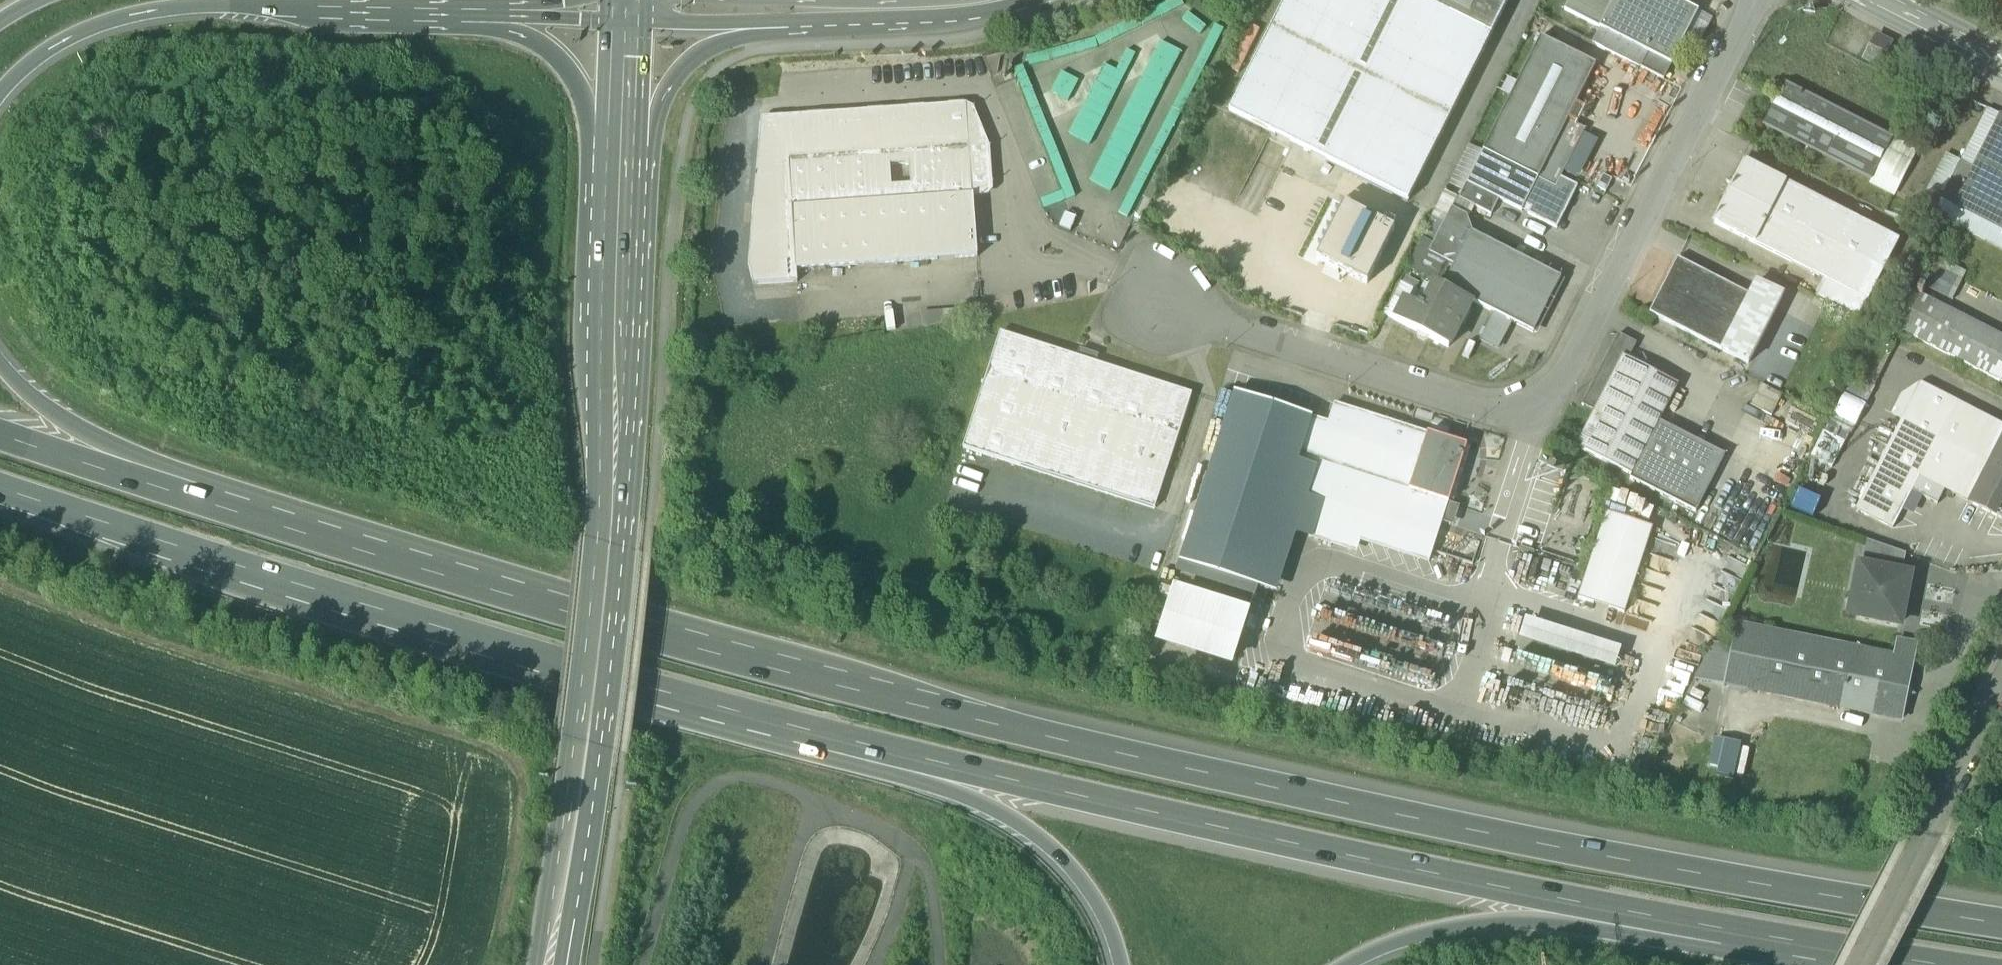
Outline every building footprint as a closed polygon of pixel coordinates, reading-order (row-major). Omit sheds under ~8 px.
[(1417,0),(1286,0),(1229,113),(1408,203),(1491,37),(1417,0)] [(1491,37),(1509,0),(1417,0),(1491,37)] [(1564,11),(1600,29),(1615,0),(1570,0),(1564,11)] [(1600,29),(1648,54),(1671,66),(1698,12),(1677,2),(1674,0),(1615,0),(1600,29)] [(1201,35),(1206,28),(1189,15),(1183,22),(1201,35)] [(1119,214),(1128,219),(1224,31),(1215,26),(1119,214)] [(1095,38),(1027,58),(1030,68),(1098,49),(1095,38)] [(1595,66),(1540,38),(1483,153),(1538,180),(1567,122),(1595,66)] [(1885,65),(1900,74),(1914,50),(1898,42),(1885,65)] [(1178,62),(1182,54),(1160,43),(1156,51),(1178,62)] [(1117,72),(1125,77),(1136,55),(1127,51),(1117,72)] [(1173,71),(1178,62),(1156,51),(1152,60),(1173,71)] [(1671,66),(1648,54),(1641,68),(1664,80),(1671,66)] [(1169,80),(1173,71),(1152,60),(1147,69),(1169,80)] [(1663,80),(1631,64),(1620,85),(1653,102),(1663,80)] [(1120,85),(1125,77),(1117,72),(1104,66),(1100,75),(1120,85)] [(1062,193),(1066,202),(1075,198),(1023,67),(1013,70),(1062,193)] [(1165,88),(1169,80),(1147,69),(1143,77),(1165,88)] [(1051,94),(1068,103),(1079,82),(1061,74),(1051,94)] [(1116,94),(1120,85),(1100,75),(1095,84),(1116,94)] [(1160,97),(1165,88),(1143,77),(1138,86),(1160,97)] [(1112,103),(1116,94),(1095,84),(1091,92),(1112,103)] [(1156,106),(1160,97),(1138,86),(1134,95),(1156,106)] [(1846,118),(1784,87),(1763,126),(1825,158),(1845,118),(1846,118)] [(1107,112),(1112,103),(1091,92),(1086,101),(1107,112)] [(1151,115),(1156,106),(1134,95),(1129,103),(1151,115)] [(1103,120),(1107,112),(1086,101),(1082,110),(1103,120)] [(1147,123),(1151,115),(1129,103),(1125,112),(1147,123)] [(917,113),(766,123),(753,265),(758,286),(797,283),(797,270),(978,258),(974,198),(990,196),(994,191),(990,147),(972,110),(967,109),(917,113)] [(1987,109),(1940,201),(1953,207),(2000,116),(1987,109)] [(1099,129),(1103,120),(1082,110),(1078,119),(1099,129)] [(1142,132),(1147,123),(1125,112),(1120,121),(1142,132)] [(2000,116),(1953,207),(2001,232),(2001,117),(2000,116)] [(1846,118),(1845,118),(1825,158),(1871,181),(1891,142),(1846,118)] [(1094,138),(1099,129),(1078,119),(1073,127),(1094,138)] [(1138,141),(1142,132),(1120,121),(1116,129),(1138,141)] [(1567,122),(1538,180),(1556,189),(1561,179),(1585,131),(1567,122)] [(1133,149),(1138,141),(1116,129),(1111,138),(1133,149)] [(1129,158),(1133,149),(1111,138),(1107,147),(1129,158)] [(1124,167),(1129,158),(1107,147),(1103,155),(1124,167)] [(1538,180),(1483,153),(1467,185),(1499,201),(1522,212),(1538,180)] [(1120,175),(1124,167),(1103,155),(1098,164),(1120,175)] [(1115,184),(1120,175),(1098,164),(1094,173),(1115,184)] [(1786,184),(1745,164),(1714,225),(1755,245),(1786,184)] [(1111,193),(1115,184),(1094,173),(1089,182),(1111,193)] [(1612,181),(1603,176),(1597,189),(1606,193),(1612,181)] [(1556,189),(1538,180),(1522,212),(1557,230),(1578,187),(1561,179),(1556,189)] [(1899,242),(1786,184),(1755,245),(1826,281),(1867,302),(1868,303),(1899,242)] [(1499,201),(1467,185),(1459,200),(1491,216),(1499,201)] [(1062,193),(1040,201),(1044,210),(1066,202),(1062,193)] [(1318,259),(1368,284),(1394,232),(1344,207),(1318,259)] [(1433,245),(1429,254),(1454,267),(1471,233),(1466,217),(1452,210),(1444,224),(1433,245)] [(1059,229),(1070,234),(1076,219),(1065,215),(1059,229)] [(1432,218),(1421,239),(1433,245),(1444,224),(1432,218)] [(1471,233),(1454,267),(1443,288),(1472,302),(1534,334),(1562,279),(1471,233)] [(1750,297),(1677,260),(1649,315),(1722,352),(1750,297)] [(1923,286),(1949,298),(1957,280),(1932,268),(1923,286)] [(1867,302),(1826,281),(1818,297),(1858,318),(1867,302)] [(1401,284),(1385,316),(1395,322),(1406,301),(1411,303),(1417,292),(1401,284)] [(1443,288),(1436,284),(1433,289),(1425,306),(1423,308),(1418,306),(1418,307),(1411,303),(1406,301),(1395,322),(1448,349),(1472,302),(1443,288)] [(1433,289),(1425,284),(1416,301),(1425,306),(1433,289)] [(1750,297),(1722,352),(1748,365),(1783,297),(1756,284),(1750,297)] [(1924,292),(1919,289),(1916,295),(1922,297),(1924,292)] [(1915,294),(1897,330),(2001,383),(2001,338),(1922,297),(1916,295),(1915,294)] [(1192,395),(1000,333),(963,449),(1155,511),(1192,395)] [(1619,336),(1582,407),(1594,413),(1623,358),(1628,361),(1636,345),(1619,336)] [(1628,361),(1623,358),(1594,413),(1576,449),(1631,477),(1659,423),(1678,386),(1628,361)] [(1875,388),(1880,378),(1860,368),(1855,378),(1875,388)] [(1957,404),(1920,385),(1856,511),(1893,530),(1919,479),(1918,478),(1957,404)] [(1783,397),(1761,386),(1751,407),(1772,418),(1783,397)] [(1312,419),(1235,394),(1180,565),(1257,590),(1280,518),(1300,457),(1312,419)] [(1837,416),(1857,427),(1868,407),(1849,396),(1837,416)] [(1957,404),(1918,478),(1919,479),(2001,521),(2001,475),(1989,468),(1999,448),(1987,441),(1996,424),(1957,404)] [(1467,447),(1367,415),(1368,412),(1360,409),(1359,413),(1335,405),(1328,424),(1312,419),(1300,457),(1340,470),(1340,473),(1347,475),(1348,472),(1438,501),(1448,505),(1467,447)] [(1790,405),(1784,424),(1818,435),(1824,417),(1790,405)] [(1725,457),(1659,423),(1631,477),(1630,481),(1695,514),(1725,457)] [(1996,424),(1987,441),(1999,448),(1989,468),(2001,475),(2001,427),(1996,424)] [(1340,470),(1300,457),(1280,518),(1335,536),(1335,537),(1349,542),(1353,530),(1422,552),(1438,501),(1348,472),(1347,475),(1340,473),(1340,470)] [(1652,529),(1606,514),(1578,600),(1624,615),(1652,529)] [(1906,556),(1872,544),(1867,569),(1901,576),(1906,556)] [(1867,569),(1860,568),(1850,617),(1899,626),(1909,578),(1901,576),(1867,569)] [(1247,615),(1176,592),(1158,647),(1229,670),(1247,615)] [(1896,643),(1893,659),(1736,627),(1724,685),(1903,720),(1918,648),(1896,643)] [(1633,659),(1539,628),(1534,645),(1627,676),(1633,659)] [(1714,738),(1708,775),(1737,780),(1743,744),(1714,738)]
